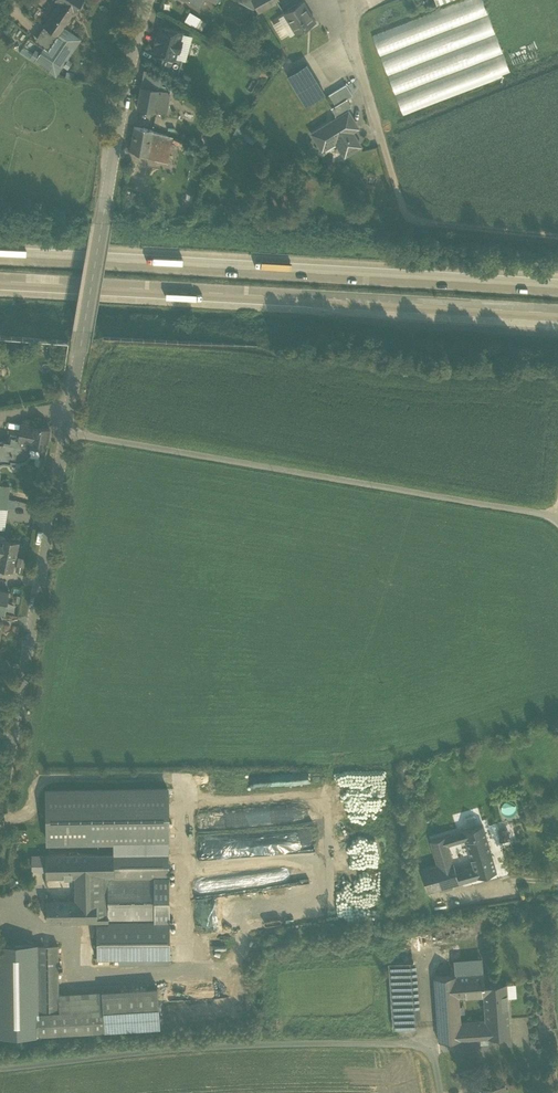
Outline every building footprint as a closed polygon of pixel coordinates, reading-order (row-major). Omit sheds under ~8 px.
[(60,2),(74,11),(75,12),(82,0),(58,0),(60,2)] [(258,11),(276,1),(275,0),(252,0),(258,11)] [(302,0),(286,10),(293,23),(291,24),(296,33),(315,22),(302,0)] [(373,32),(400,112),(514,74),(506,52),(504,53),(487,0),(466,0),(373,32)] [(74,11),(60,2),(44,26),(58,35),(63,28),(74,11)] [(189,11),(184,19),(195,26),(201,17),(189,11)] [(182,32),(161,26),(158,35),(157,35),(155,43),(156,44),(153,53),(163,55),(174,59),(175,58),(177,51),(179,51),(182,41),(180,40),(182,32)] [(80,39),(63,28),(58,35),(64,40),(57,51),(67,58),(80,39)] [(336,37),(309,51),(316,63),(342,49),(336,37)] [(52,58),(41,51),(34,61),(55,75),(62,65),(52,58)] [(67,58),(57,51),(52,58),(62,65),(67,58)] [(174,59),(163,55),(160,68),(179,73),(182,60),(175,58),(174,59)] [(324,94),(306,63),(287,75),(306,105),(324,94)] [(346,84),(334,91),(341,102),(347,99),(352,95),(346,84)] [(158,90),(141,87),(137,107),(167,113),(170,92),(158,90)] [(334,91),(329,94),(335,105),(341,102),(334,91)] [(341,102),(335,105),(331,108),(336,115),(351,106),(347,99),(341,102)] [(348,110),(311,133),(318,145),(332,137),(344,156),(361,146),(349,126),(355,122),(348,110)] [(153,130),(134,126),(130,150),(148,157),(151,143),(153,130)] [(190,144),(153,129),(153,130),(151,143),(161,145),(159,159),(167,161),(165,168),(164,174),(181,178),(182,173),(187,153),(190,144)] [(161,145),(151,143),(148,157),(154,158),(159,159),(161,145)] [(159,159),(154,158),(153,166),(165,168),(167,161),(159,159)] [(21,422),(19,436),(16,436),(17,435),(10,434),(9,440),(10,440),(9,443),(3,442),(2,450),(5,453),(0,457),(0,464),(0,463),(3,463),(6,462),(11,463),(12,461),(18,462),(22,461),(24,460),(27,459),(28,457),(29,456),(30,454),(36,455),(34,464),(44,465),(47,446),(46,446),(50,428),(21,422)] [(7,507),(9,485),(0,484),(0,506),(7,507)] [(5,538),(5,536),(4,535),(3,534),(0,533),(0,553),(15,555),(16,555),(18,541),(5,538)] [(0,553),(0,567),(12,570),(15,555),(0,553)] [(0,589),(0,612),(4,613),(8,590),(0,589)] [(49,786),(50,839),(169,837),(168,784),(49,786)] [(508,838),(505,823),(498,825),(501,840),(508,838)] [(483,824),(463,830),(465,839),(471,859),(491,853),(483,824)] [(463,830),(445,836),(448,844),(465,839),(463,830)] [(445,836),(430,840),(437,864),(421,869),(427,891),(459,882),(456,872),(448,844),(445,836)] [(169,852),(113,853),(114,875),(114,876),(154,875),(169,875),(169,852)] [(90,853),(45,854),(46,872),(46,876),(74,876),(91,875),(90,853)] [(154,875),(114,876),(114,875),(113,853),(90,853),(91,875),(74,876),(74,883),(75,899),(76,899),(76,920),(96,920),(155,919),(155,909),(154,875)] [(491,853),(471,859),(474,867),(464,870),(467,879),(474,877),(481,875),(496,871),(491,853)] [(45,854),(31,854),(32,873),(46,872),(45,854)] [(464,870),(456,872),(459,882),(467,879),(464,870)] [(169,909),(169,875),(154,875),(155,909),(169,909)] [(75,899),(74,883),(67,883),(67,899),(75,899)] [(287,894),(255,891),(253,915),(284,918),(287,894)] [(67,899),(46,899),(46,921),(76,920),(76,899),(75,899),(67,899)] [(97,958),(170,957),(169,909),(155,909),(155,919),(96,920),(97,958)] [(58,944),(36,944),(37,1012),(59,1012),(59,993),(58,944)] [(410,961),(388,962),(393,1028),(415,1027),(410,961)] [(453,963),(454,975),(456,975),(483,973),(482,961),(453,963)] [(483,973),(456,975),(458,996),(484,994),(483,984),(484,984),(483,973)] [(454,975),(434,976),(435,997),(458,996),(456,975),(454,975)] [(484,984),(483,984),(484,994),(486,1019),(509,1018),(506,983),(484,984)] [(102,990),(104,1030),(160,1026),(157,987),(102,990)] [(102,990),(59,993),(59,1012),(59,1033),(104,1030),(102,990)] [(458,996),(435,997),(438,1041),(461,1039),(460,1021),(458,996)] [(59,1012),(37,1012),(37,1034),(59,1033),(59,1012)] [(486,1019),(477,1020),(478,1038),(510,1035),(509,1018),(486,1019)] [(477,1020),(460,1021),(461,1039),(478,1038),(477,1020)]
